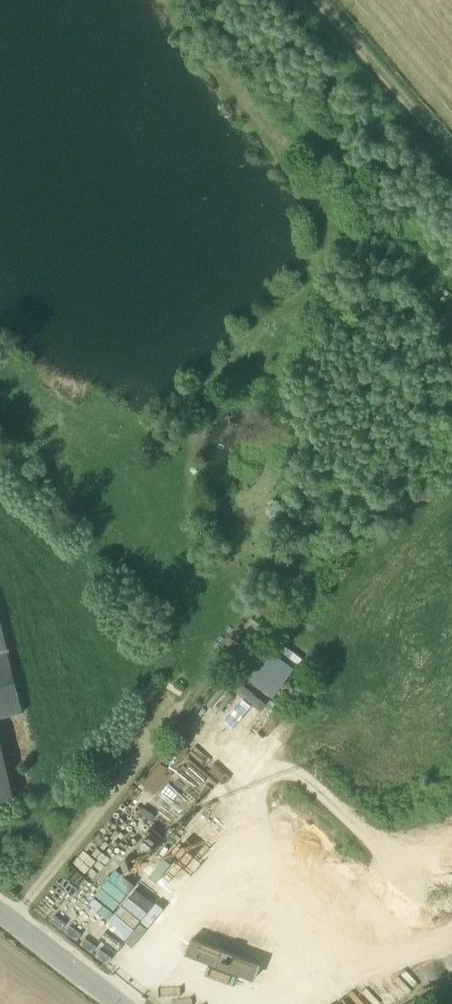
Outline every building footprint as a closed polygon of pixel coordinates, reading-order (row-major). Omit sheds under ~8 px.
[(23,713),(0,613),(0,719),(23,713)] [(236,673),(272,697),(293,666),(257,642),(236,673)] [(236,676),(228,684),(240,697),(218,718),(231,732),(262,703),(236,676)] [(230,689),(213,711),(220,716),(237,694),(230,689)] [(0,738),(0,802),(14,799),(0,738)] [(177,762),(208,794),(217,785),(187,753),(177,762)] [(121,939),(150,902),(114,874),(100,891),(120,907),(105,926),(121,939)] [(251,980),(257,964),(190,938),(184,954),(251,980)]
